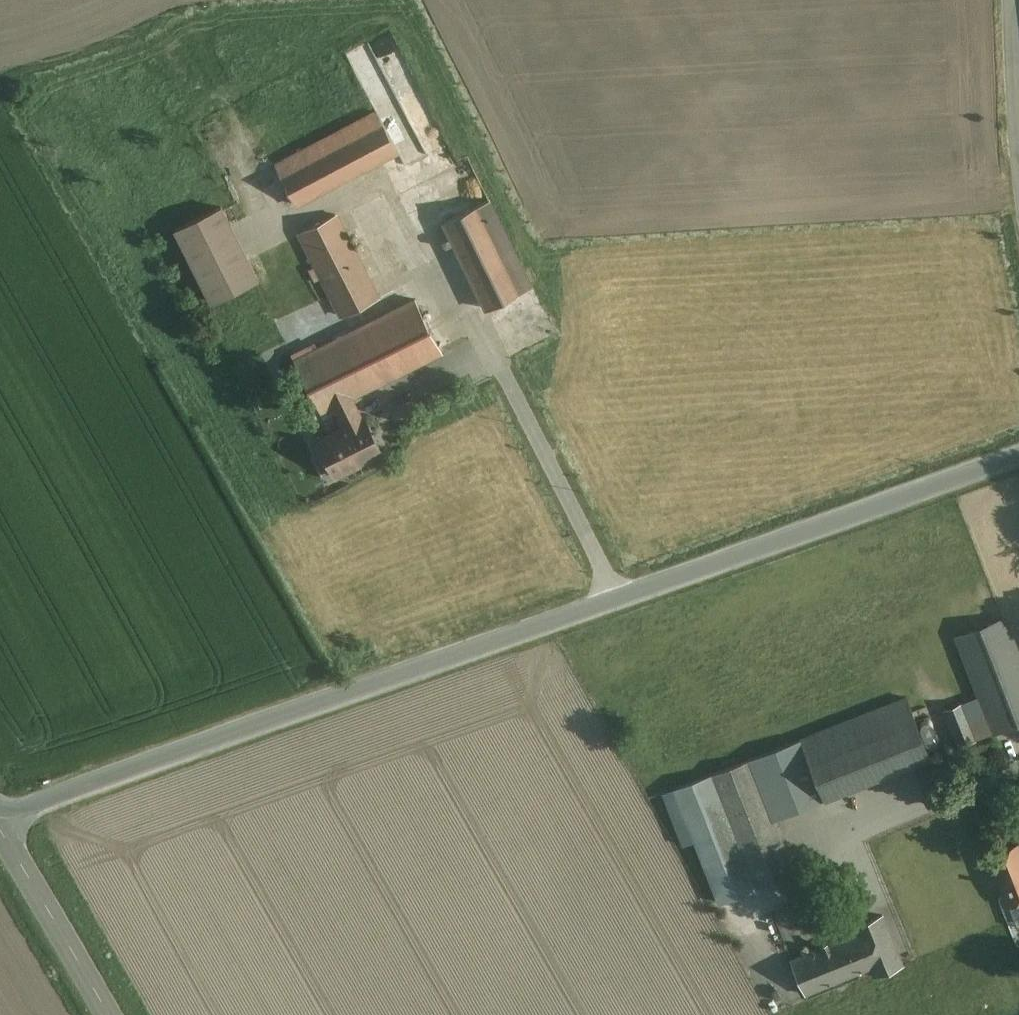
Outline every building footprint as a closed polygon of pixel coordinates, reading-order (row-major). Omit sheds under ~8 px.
[(404,140),(384,103),(282,159),(303,196),(404,140)] [(545,286),(502,197),(451,221),(494,311),(545,286)] [(273,281),(234,206),(184,232),(224,307),(273,281)] [(389,296),(345,210),(308,229),(351,315),(389,296)] [(443,353),(416,299),(318,349),(316,344),(292,356),(321,414),(335,407),(351,398),(443,353)] [(351,398),(335,407),(345,428),(320,441),(337,475),(381,453),(364,419),(362,420),(351,398)] [(1002,617),(956,635),(979,696),(994,732),(1018,722),(1018,661),(1002,617)] [(828,791),(930,747),(903,686),(801,730),(828,791)] [(979,696),(961,703),(975,739),(994,732),(979,696)] [(975,739),(961,703),(943,710),(958,746),(975,739)] [(760,820),(828,791),(801,730),(678,783),(725,891),(780,867),(760,820)] [(988,855),(1007,905),(1018,900),(1018,850),(1017,844),(988,855)] [(892,951),(873,908),(791,943),(809,986),(892,951)]
